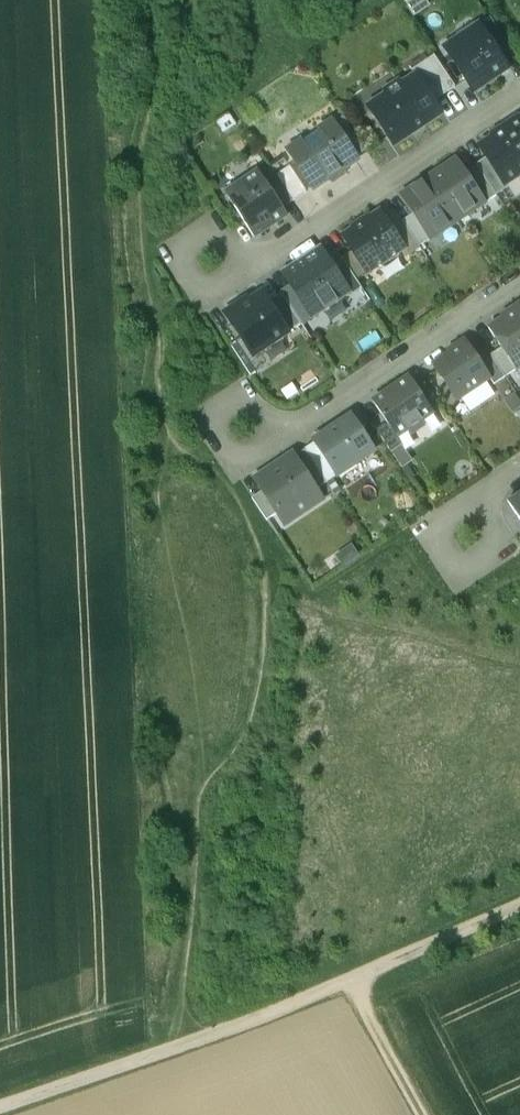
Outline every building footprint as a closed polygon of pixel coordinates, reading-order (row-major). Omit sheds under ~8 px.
[(478,26),(501,58),(512,51),(490,18),(478,26)] [(501,58),(478,26),(477,26),(477,27),(451,44),(449,53),(475,92),(508,69),(501,58)] [(416,76),(434,102),(456,87),(435,55),(412,71),(416,76)] [(416,76),(401,85),(399,82),(385,91),(387,95),(369,107),(394,145),(442,114),(434,102),(416,76)] [(334,128),(353,157),(365,149),(346,120),(334,128)] [(514,125),(513,123),(506,127),(519,148),(519,121),(514,125)] [(331,124),(291,150),(315,187),(356,161),(353,157),(334,128),(331,124)] [(506,127),(499,132),(500,133),(480,147),(487,158),(505,186),(506,185),(519,176),(519,148),(506,127)] [(487,158),(476,165),(496,197),(509,189),(506,185),(505,186),(487,158)] [(456,160),(429,178),(458,222),(486,204),(485,204),(464,171),(456,160)] [(464,171),(485,204),(496,197),(475,164),(464,171)] [(290,167),(277,176),(294,201),(307,193),(290,167)] [(266,183),(259,172),(226,194),(255,238),(288,216),(283,209),(266,183)] [(266,183),(283,209),(294,201),(277,176),(266,183)] [(458,222),(429,178),(401,196),(414,215),(430,240),(458,222)] [(380,213),(371,219),(370,217),(352,229),(354,231),(344,237),(368,273),(405,249),(380,213)] [(420,248),(430,240),(414,215),(403,222),(420,248)] [(321,250),(284,274),(298,296),(313,318),(350,294),(328,261),(321,250)] [(328,261),(350,294),(361,287),(339,254),(328,261)] [(263,293),(251,301),(249,298),(225,313),(254,357),(289,334),(269,303),(263,293)] [(269,303),(289,334),(302,325),(288,303),(282,294),(269,303)] [(288,303),(302,325),(313,318),(298,296),(288,303)] [(515,308),(506,314),(508,316),(489,329),(502,349),(516,371),(519,368),(519,316),(515,308)] [(458,350),(434,366),(457,401),(490,379),(473,352),(465,341),(456,347),(458,350)] [(473,352),(490,379),(495,385),(505,378),(483,345),(473,352)] [(506,378),(516,371),(502,349),(491,356),(506,378)] [(410,378),(374,402),(387,423),(397,437),(408,430),(411,434),(425,425),(422,421),(434,413),(410,378)] [(352,416),(315,441),(316,442),(338,476),(375,451),(352,416)] [(413,461),(397,437),(387,423),(377,430),(402,468),(413,461)] [(333,479),(338,476),(316,442),(305,449),(305,450),(327,483),(333,479)] [(316,490),(327,483),(305,450),(294,457),(316,490)] [(293,455),(279,465),(281,469),(273,474),(270,470),(256,479),(264,490),(278,513),(285,523),(322,499),(316,490),(294,457),(293,455)] [(333,479),(327,483),(335,496),(341,492),(333,479)] [(264,490),(252,498),(267,520),(278,513),(264,490)] [(519,520),(519,492),(508,501),(519,520)]
